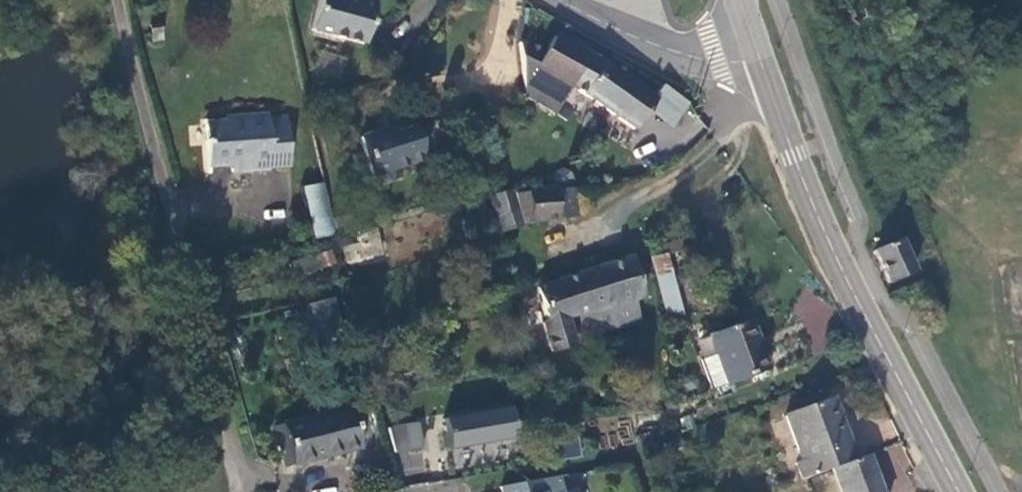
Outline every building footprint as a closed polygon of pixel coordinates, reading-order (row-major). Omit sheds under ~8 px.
[(372,0),(371,0),(313,0),(306,25),(362,39),(372,0)] [(685,102),(659,85),(651,96),(622,76),(600,61),(552,35),(542,49),(517,40),(523,95),(552,112),(566,85),(576,91),(655,145),(685,102)] [(265,118),(264,111),(221,117),(222,121),(201,123),(206,166),(229,163),(230,171),(248,169),(247,166),(243,134),(263,132),(268,164),(289,161),(284,116),(265,118)] [(422,159),(410,120),(359,135),(369,174),(422,159)] [(247,166),(268,164),(263,132),(243,134),(247,166)] [(550,180),(550,182),(551,184),(553,186),(555,187),(557,188),(560,188),(563,187),(565,186),(567,184),(568,182),(569,180),(569,177),(569,175),(567,172),(565,170),(560,168),(556,169),(552,171),(551,172),(550,175),(550,177),(550,180)] [(332,230),(321,180),(300,185),(311,237),(332,230)] [(556,218),(552,191),(552,188),(508,191),(513,210),(522,209),(526,223),(556,218)] [(513,210),(508,191),(508,189),(486,195),(498,233),(523,223),(526,223),(522,209),(513,210)] [(573,216),(570,189),(552,191),(556,218),(573,216)] [(899,237),(872,247),(881,266),(887,283),(913,272),(899,237)] [(651,256),(666,315),(684,310),(670,252),(651,256)] [(621,325),(638,321),(632,301),(642,298),(628,257),(534,288),(545,321),(541,323),(550,351),(574,344),(565,318),(584,312),(591,334),(621,325)] [(340,333),(331,298),(306,305),(316,340),(340,333)] [(746,319),(717,330),(708,334),(726,383),(764,369),(753,340),(746,319)] [(794,460),(800,476),(830,467),(853,459),(843,429),(835,403),(789,420),(801,457),(794,460)] [(350,407),(281,424),(292,466),(361,448),(350,407)] [(509,408),(442,419),(447,450),(514,439),(509,408)] [(417,423),(404,425),(408,450),(421,447),(417,423)] [(408,450),(404,425),(386,429),(393,453),(408,450)] [(421,449),(400,452),(403,474),(424,471),(421,449)] [(839,491),(879,491),(877,485),(866,455),(853,459),(830,467),(839,491)] [(540,480),(500,487),(502,491),(543,491),(540,480)]
